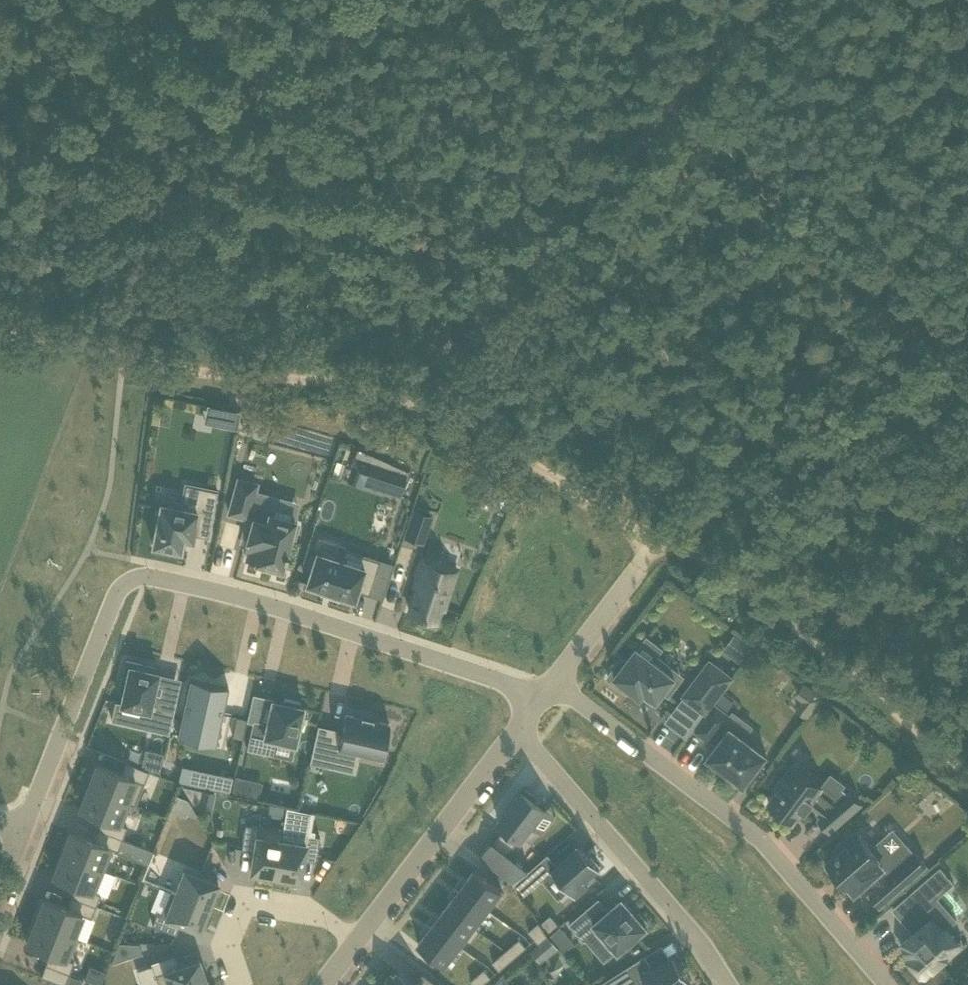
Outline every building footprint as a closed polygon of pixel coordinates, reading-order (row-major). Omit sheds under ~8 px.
[(236,428),(239,412),(224,409),(220,425),(236,428)] [(244,416),(238,464),(261,467),(268,419),(244,416)] [(369,463),(363,481),(400,493),(407,470),(357,448),(354,458),(369,463)] [(238,478),(229,513),(247,518),(242,536),(247,537),(244,549),(248,551),(246,559),(262,563),(261,567),(274,571),(275,567),(281,568),(285,557),(286,557),(287,552),(286,552),(290,536),(294,537),(298,524),(294,523),(295,520),(269,513),(269,514),(250,509),(257,483),(238,478)] [(182,507),(161,503),(160,508),(158,507),(156,517),(158,518),(153,544),(180,549),(183,536),(192,537),(192,533),(209,537),(218,490),(186,484),(182,507)] [(421,543),(431,516),(415,511),(406,537),(421,543)] [(311,568),(306,583),(354,599),(357,589),(369,593),(380,560),(344,548),(340,559),(316,551),(315,556),(312,556),(308,568),(311,568)] [(456,568),(424,558),(415,586),(417,586),(409,612),(436,621),(440,607),(442,608),(456,568)] [(734,634),(724,649),(740,661),(751,645),(734,634)] [(668,671),(671,667),(655,655),(652,659),(637,647),(627,661),(622,658),(608,677),(627,691),(630,687),(641,696),(645,691),(657,700),(664,691),(669,695),(680,680),(668,671)] [(120,704),(142,709),(138,726),(169,733),(176,703),(152,697),(158,672),(141,668),(142,664),(126,660),(122,676),(126,677),(120,704)] [(732,677),(710,660),(683,695),(706,712),(732,677)] [(235,742),(240,721),(221,717),(228,688),(226,688),(225,691),(190,683),(191,680),(189,680),(176,738),(178,738),(178,736),(213,744),(213,746),(215,747),(217,738),(235,742)] [(808,719),(824,697),(812,688),(796,709),(808,719)] [(267,722),(253,719),(246,749),(270,754),(273,738),(295,743),(303,706),(299,705),(300,701),(285,698),(284,702),(272,699),(267,722)] [(744,784),(766,755),(724,723),(730,715),(716,703),(695,730),(710,742),(711,740),(717,745),(708,757),(744,784)] [(387,736),(389,723),(373,720),(373,717),(372,717),(371,718),(362,716),(362,715),(361,714),(360,717),(346,714),(341,733),(335,731),(336,729),(318,724),(309,762),(328,766),(331,752),(358,758),(359,752),(382,757),(384,748),(385,748),(388,736),(387,736)] [(160,771),(163,752),(145,748),(141,767),(160,771)] [(135,805),(149,771),(125,761),(121,773),(97,764),(88,786),(131,803),(130,803),(135,805)] [(822,787),(823,786),(794,764),(776,787),(779,789),(768,803),(792,821),(803,807),(805,809),(810,803),(825,815),(819,820),(830,831),(861,804),(851,792),(849,793),(841,787),(835,796),(822,787)] [(233,776),(220,773),(216,789),(229,792),(233,776)] [(237,775),(234,790),(245,793),(249,778),(237,775)] [(122,824),(130,803),(131,803),(88,786),(79,808),(103,817),(99,829),(122,838),(127,826),(122,824)] [(193,805),(199,806),(202,791),(183,786),(193,805)] [(522,839),(546,807),(523,790),(522,789),(498,820),(506,827),(494,842),(493,841),(480,857),(513,882),(529,869),(508,853),(520,838),(522,839)] [(919,802),(932,819),(947,808),(933,790),(919,802)] [(190,805),(187,799),(176,795),(170,810),(185,816),(190,805)] [(281,839),(282,839),(283,830),(245,824),(241,849),(254,851),(250,871),(275,875),(281,839)] [(117,850),(122,838),(99,829),(94,840),(70,831),(62,853),(104,870),(113,848),(117,850)] [(872,848),(857,831),(836,849),(838,852),(826,862),(828,865),(826,867),(835,877),(837,875),(840,878),(842,876),(855,891),(868,880),(876,889),(870,894),(880,906),(927,865),(917,853),(915,855),(906,844),(894,855),(881,840),(872,848)] [(315,861),(320,836),(307,834),(305,843),(282,839),(281,839),(275,875),(300,879),(303,859),(315,861)] [(548,854),(514,883),(522,897),(552,870),(575,897),(589,885),(585,880),(600,867),(580,844),(557,864),(548,854)] [(153,850),(146,847),(141,859),(149,862),(153,850)] [(96,892),(104,870),(62,853),(53,875),(77,885),(72,896),(95,905),(100,893),(96,892)] [(940,868),(908,895),(921,911),(953,883),(940,868)] [(218,883),(184,869),(175,892),(209,906),(218,883)] [(418,944),(445,965),(501,891),(475,869),(418,944)] [(200,929),(209,906),(175,892),(171,890),(161,914),(157,912),(152,924),(175,933),(180,921),(200,929)] [(82,914),(91,917),(95,905),(72,896),(68,908),(44,898),(35,920),(73,936),(74,935),(82,914)] [(600,897),(570,922),(585,940),(599,927),(619,950),(648,926),(646,923),(647,922),(640,912),(638,914),(623,897),(610,908),(600,897)] [(551,914),(542,922),(549,931),(559,924),(551,914)] [(910,958),(925,976),(962,945),(946,927),(943,929),(933,917),(901,944),(911,957),(910,958)] [(78,936),(74,935),(73,936),(35,920),(26,943),(50,952),(46,964),(69,973),(74,961),(69,959),(78,936)] [(538,943),(548,935),(539,922),(534,926),(541,934),(535,939),(538,943)] [(541,934),(534,926),(528,931),(535,939),(541,934)] [(571,938),(561,926),(551,935),(561,946),(571,938)] [(519,952),(526,946),(519,939),(513,945),(519,952)] [(118,942),(111,963),(141,953),(138,943),(118,942)] [(519,952),(513,945),(506,950),(512,958),(519,952)] [(547,958),(536,945),(530,950),(542,964),(547,958)] [(512,958),(506,950),(499,956),(506,964),(512,958)] [(158,984),(200,984),(206,983),(198,959),(178,966),(174,954),(151,962),(158,984)] [(599,984),(600,984),(686,984),(691,981),(675,955),(654,968),(645,955),(599,984)] [(506,964),(499,956),(492,962),(499,970),(506,964)] [(531,977),(539,972),(533,960),(524,965),(531,977)] [(46,964),(41,975),(64,984),(69,973),(46,964)] [(94,984),(97,984),(102,968),(89,964),(84,982),(94,984)] [(484,982),(491,977),(484,969),(477,975),(484,982)] [(435,982),(424,973),(416,984),(398,970),(396,973),(393,971),(382,984),(432,984),(435,982)] [(504,973),(496,980),(498,984),(508,984),(510,984),(504,973)] [(81,979),(68,974),(64,984),(78,984),(81,979)] [(477,975),(470,981),(474,984),(481,984),(484,982),(477,975)]
